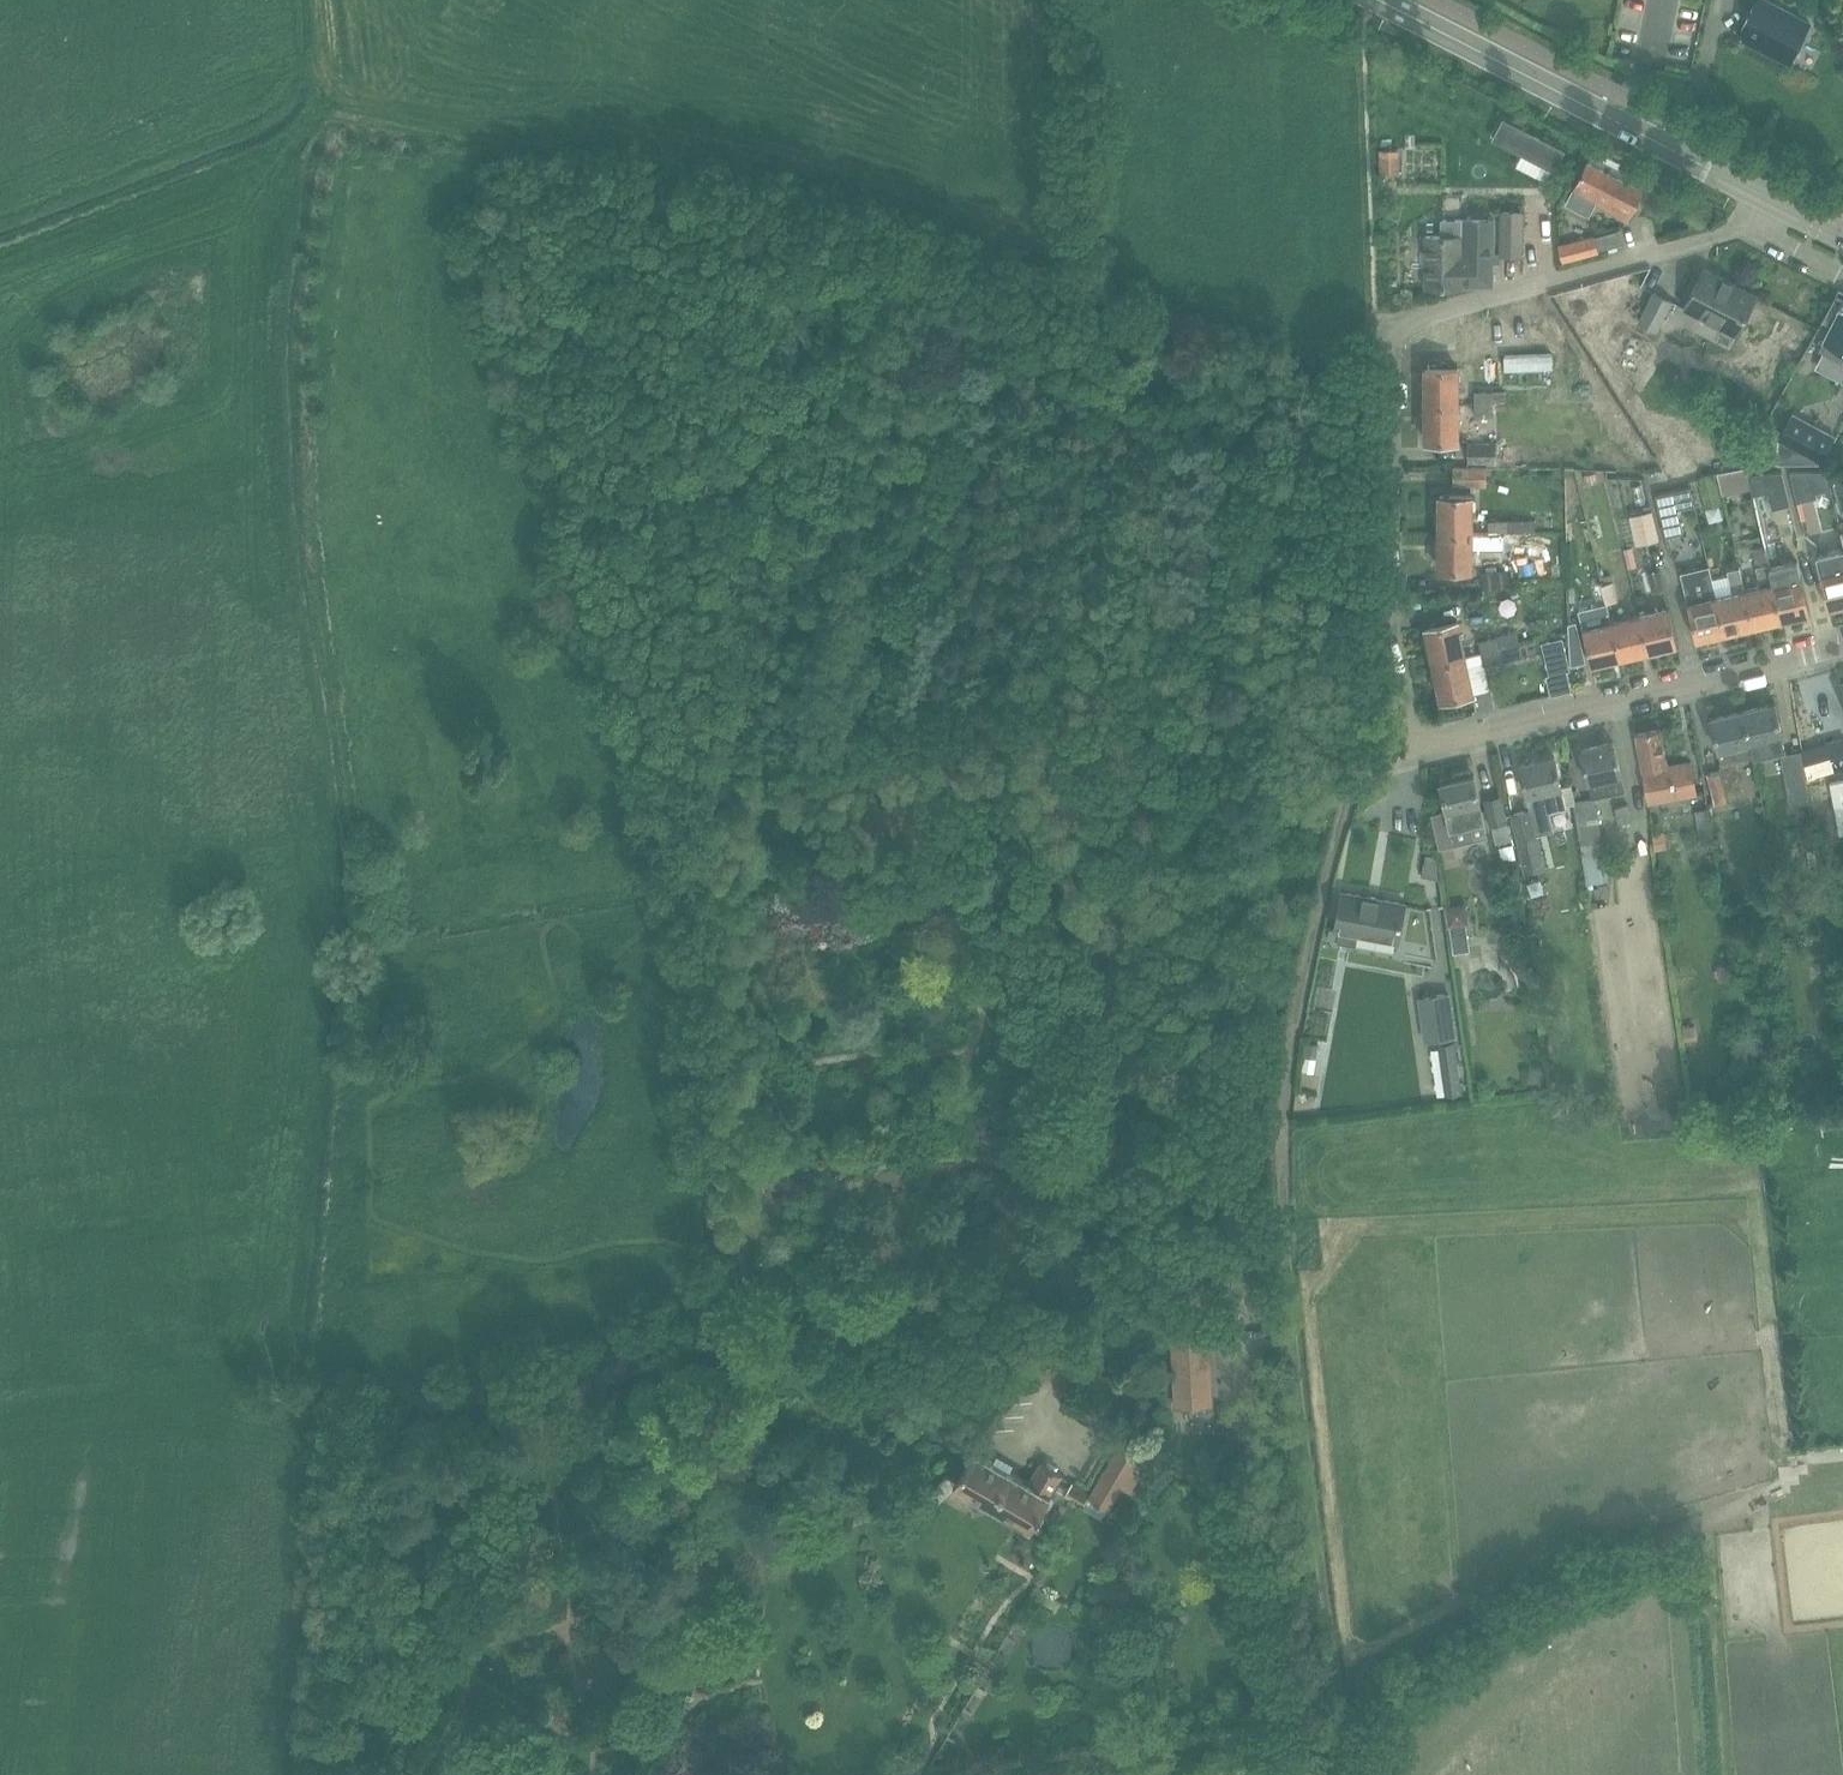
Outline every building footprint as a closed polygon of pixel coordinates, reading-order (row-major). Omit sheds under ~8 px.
[(1737,37),(1790,62),(1810,22),(1766,0),(1757,0),(1751,12),(1753,13),(1750,20),(1748,19),(1741,32),(1739,32),(1737,37)] [(1504,119),(1494,138),(1554,169),(1564,150),(1504,119)] [(1416,166),(1416,142),(1398,141),(1398,165),(1416,166)] [(1381,149),(1382,175),(1398,175),(1396,148),(1381,149)] [(1574,192),(1567,206),(1590,217),(1597,204),(1627,220),(1642,191),(1588,163),(1573,192),(1574,192)] [(1501,212),(1501,255),(1521,255),(1521,212),(1501,212)] [(1426,236),(1426,287),(1461,287),(1461,285),(1493,286),(1493,219),(1442,220),(1442,236),(1426,236)] [(1559,246),(1564,262),(1598,252),(1593,236),(1559,246)] [(1724,258),(1719,274),(1773,294),(1779,278),(1724,258)] [(1756,295),(1723,278),(1704,269),(1685,307),(1736,333),(1756,295)] [(1639,322),(1657,331),(1672,301),(1655,292),(1639,322)] [(1835,297),(1823,322),(1832,326),(1820,351),(1842,363),(1842,362),(1842,301),(1835,297)] [(1426,366),(1426,404),(1457,404),(1457,366),(1426,366)] [(1493,407),(1518,407),(1518,380),(1493,380),(1493,407)] [(1472,391),(1472,404),(1491,404),(1491,391),(1472,391)] [(1457,404),(1426,404),(1426,442),(1457,441),(1457,404)] [(1491,404),(1472,404),(1472,416),(1491,416),(1491,404)] [(1781,442),(1780,466),(1825,464),(1837,440),(1794,417),(1781,442)] [(1468,443),(1469,463),(1497,462),(1497,443),(1468,443)] [(1750,489),(1745,466),(1718,472),(1723,496),(1750,489)] [(1748,466),(1745,466),(1750,489),(1752,489),(1754,495),(1769,490),(1773,508),(1791,504),(1783,472),(1749,473),(1748,466)] [(1453,485),(1486,486),(1486,468),(1453,467),(1453,485)] [(1826,471),(1790,471),(1798,502),(1817,497),(1816,492),(1830,489),(1826,471)] [(1699,478),(1706,506),(1722,502),(1715,473),(1699,478)] [(1841,512),(1842,512),(1842,481),(1838,479),(1835,483),(1841,512)] [(1691,487),(1657,495),(1666,536),(1684,532),(1678,509),(1695,505),(1691,487)] [(1440,495),(1439,533),(1471,533),(1471,495),(1440,495)] [(1660,540),(1653,511),(1632,516),(1639,545),(1660,540)] [(1489,519),(1489,532),(1508,532),(1536,532),(1536,519),(1489,519)] [(1489,532),(1489,545),(1508,545),(1508,532),(1489,532)] [(1471,533),(1439,533),(1439,570),(1471,570),(1471,533)] [(1759,587),(1744,591),(1752,627),(1779,620),(1772,584),(1763,547),(1753,549),(1757,567),(1755,568),(1759,587)] [(1765,547),(1763,547),(1772,584),(1779,620),(1810,613),(1802,577),(1801,578),(1797,561),(1770,568),(1765,547)] [(1816,556),(1829,608),(1842,605),(1842,549),(1816,556)] [(1724,633),(1711,579),(1708,566),(1683,572),(1687,588),(1702,584),(1702,586),(1684,590),(1696,640),(1724,633)] [(1727,576),(1711,579),(1724,633),(1752,627),(1744,591),(1739,569),(1726,572),(1727,576)] [(1649,573),(1653,592),(1664,589),(1660,570),(1649,573)] [(1512,584),(1510,571),(1483,575),(1485,588),(1512,584)] [(1614,581),(1603,584),(1607,603),(1618,600),(1614,581)] [(1465,595),(1467,628),(1519,622),(1519,621),(1526,620),(1524,605),(1517,606),(1515,591),(1465,595)] [(1606,602),(1578,609),(1583,629),(1586,641),(1591,665),(1618,658),(1610,623),(1611,622),(1606,603),(1606,602)] [(1669,609),(1639,616),(1647,651),(1677,644),(1669,609)] [(1611,622),(1610,623),(1618,658),(1647,651),(1639,616),(1611,622)] [(1426,626),(1434,663),(1465,657),(1457,620),(1426,626)] [(1577,622),(1569,624),(1571,665),(1586,662),(1577,622)] [(1481,640),(1483,653),(1498,650),(1495,637),(1481,640)] [(1563,638),(1542,643),(1550,675),(1547,676),(1551,695),(1571,690),(1567,671),(1570,670),(1563,638)] [(1520,645),(1498,650),(1483,653),(1486,665),(1523,657),(1520,645)] [(1465,657),(1434,663),(1441,699),(1472,693),(1465,657)] [(1472,693),(1476,711),(1495,707),(1491,689),(1489,689),(1472,693)] [(1774,702),(1742,710),(1753,756),(1785,749),(1782,735),(1774,702)] [(1753,756),(1742,710),(1710,718),(1721,763),(1719,763),(1720,771),(1707,775),(1714,804),(1743,797),(1735,761),(1753,757),(1753,756)] [(1637,735),(1642,759),(1652,801),(1699,790),(1692,760),(1669,766),(1660,730),(1637,735)] [(1581,750),(1586,773),(1592,798),(1573,801),(1580,842),(1583,858),(1606,854),(1603,838),(1602,838),(1594,798),(1624,791),(1619,766),(1614,742),(1581,750)] [(1802,748),(1782,753),(1788,785),(1807,782),(1802,748)] [(1555,756),(1520,764),(1525,788),(1530,810),(1536,832),(1554,828),(1549,808),(1566,804),(1555,756)] [(1446,810),(1432,814),(1439,849),(1470,842),(1466,824),(1484,820),(1480,803),(1481,803),(1480,798),(1474,775),(1440,783),(1446,810)] [(1830,780),(1837,823),(1842,823),(1842,778),(1830,780)] [(1485,801),(1491,826),(1493,826),(1497,843),(1513,840),(1509,822),(1506,823),(1501,797),(1485,801)] [(1615,807),(1619,824),(1632,821),(1628,804),(1615,807)] [(1530,810),(1512,814),(1525,871),(1543,867),(1536,832),(1530,810)] [(1426,853),(1422,875),(1438,878),(1435,855),(1426,853)] [(1406,903),(1342,891),(1335,929),(1340,930),(1338,942),(1357,945),(1359,933),(1399,940),(1406,903)] [(1484,893),(1465,895),(1467,915),(1486,913),(1484,893)] [(1826,953),(1831,971),(1842,968),(1842,951),(1842,948),(1826,953)] [(1434,960),(1438,992),(1471,988),(1466,956),(1434,960)] [(1450,992),(1418,996),(1425,1042),(1440,1040),(1456,1037),(1457,1037),(1450,992)] [(1457,1041),(1440,1043),(1448,1094),(1448,1095),(1465,1092),(1457,1041)] [(1208,1343),(1174,1344),(1177,1411),(1211,1410),(1208,1343)] [(1074,1482),(1068,1491),(1086,1502),(1089,1497),(1109,1509),(1122,1488),(1130,1493),(1150,1460),(1122,1443),(1091,1493),(1074,1482)] [(954,1485),(1030,1530),(1063,1475),(1040,1461),(1028,1482),(974,1451),(954,1485)]
